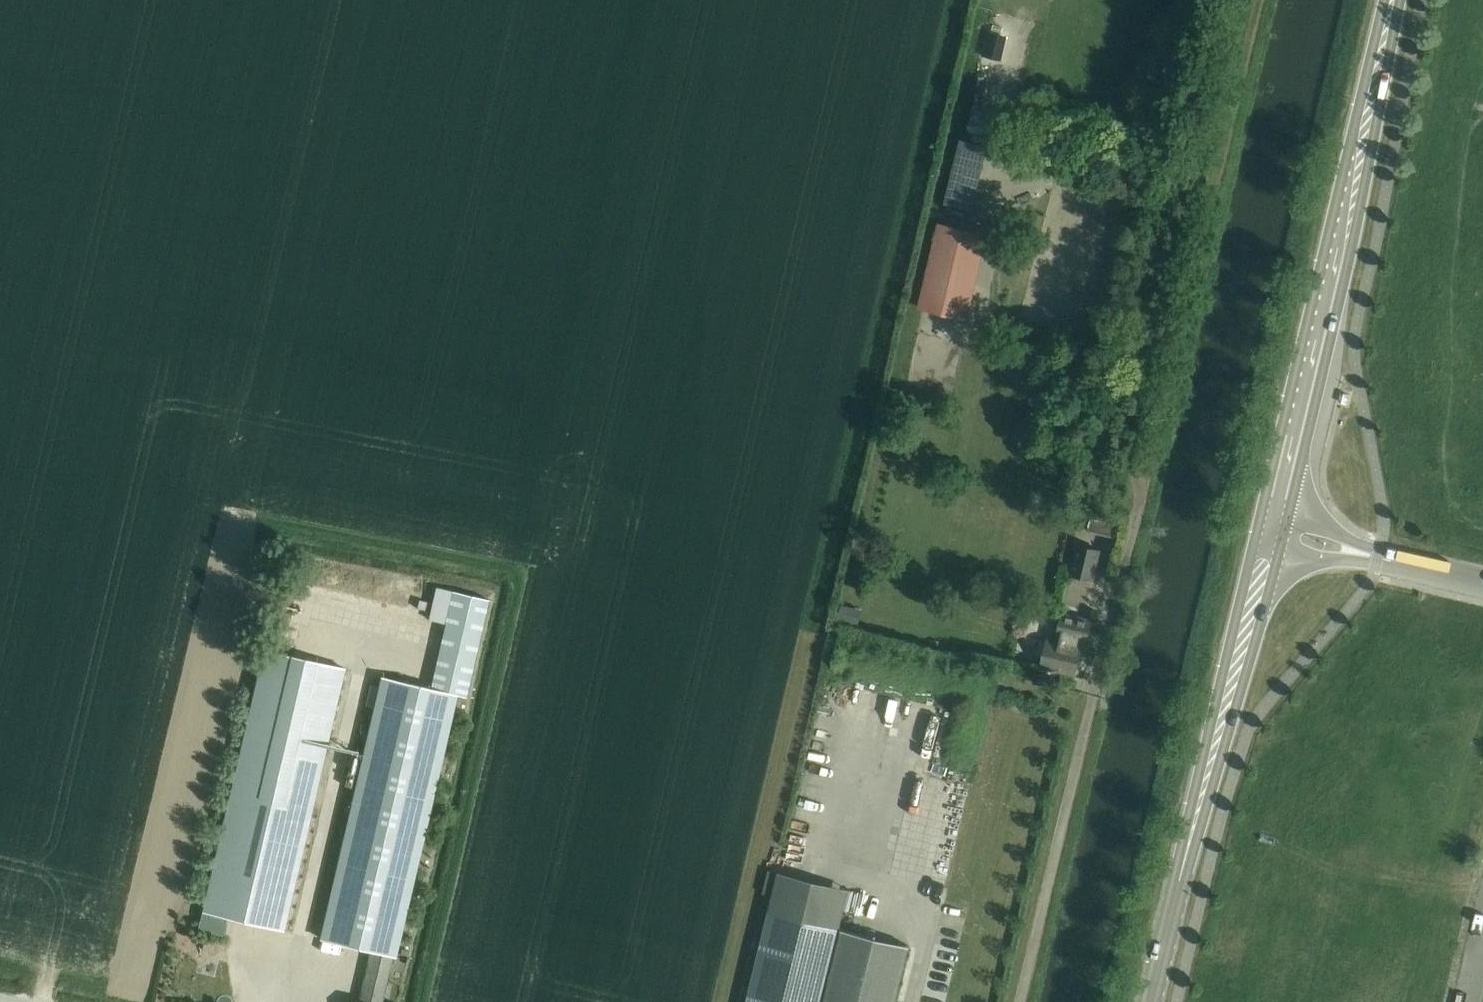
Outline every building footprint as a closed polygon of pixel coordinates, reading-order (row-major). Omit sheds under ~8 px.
[(990,33),(985,56),(1006,61),(1011,38),(990,33)] [(974,104),(968,132),(991,137),(997,109),(974,104)] [(962,143),(949,202),(972,207),(985,148),(962,143)] [(940,222),(919,309),(923,310),(968,321),(988,234),(940,222)] [(1091,517),(1088,531),(1116,538),(1119,524),(1091,517)] [(1077,545),(1071,574),(1095,580),(1102,550),(1077,545)] [(319,938),(370,950),(358,1001),(383,1001),(394,956),(397,956),(457,694),(466,696),(489,600),(453,591),(445,624),(430,688),(407,683),(383,677),(380,676),(378,686),(378,687),(373,707),(373,708),(361,758),(352,756),(345,785),(354,788),(349,809),(342,840),(319,938)] [(838,618),(837,622),(858,628),(863,610),(842,604),(838,618)] [(1048,638),(1041,668),(1076,676),(1083,647),(1079,646),(1080,641),(1087,643),(1093,619),(1063,612),(1057,637),(1061,638),(1060,641),(1048,638)] [(345,669),(343,668),(263,649),(202,911),(284,930),(345,669)] [(370,685),(365,706),(373,708),(373,707),(378,687),(370,685)] [(909,946),(877,938),(843,929),(851,889),(779,871),(769,911),(747,1001),(895,1001),(909,946)]
